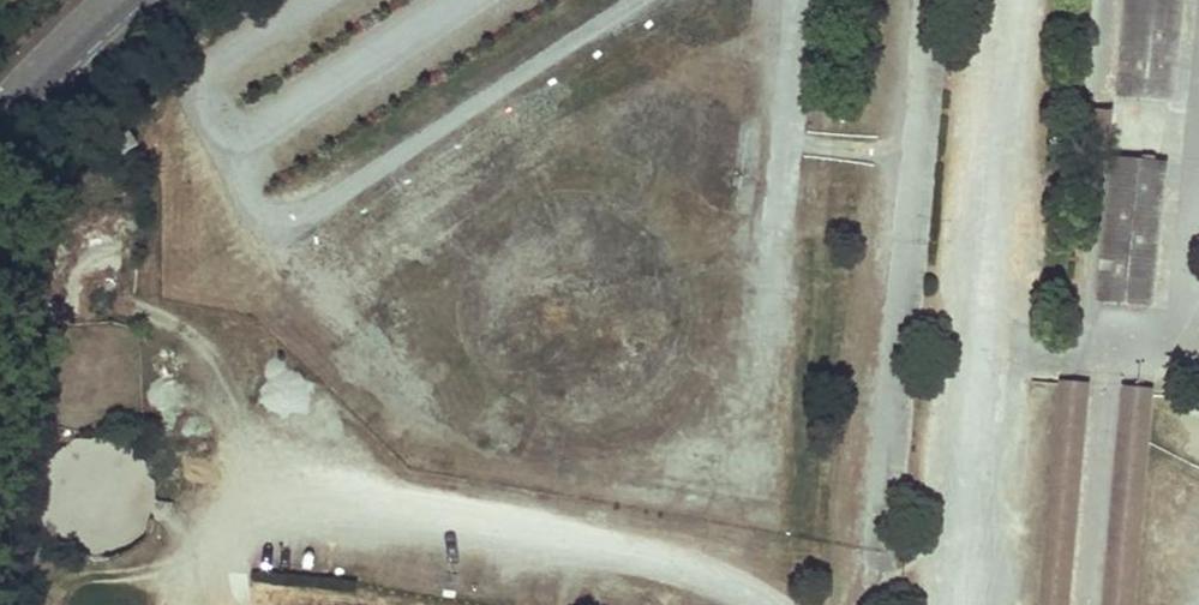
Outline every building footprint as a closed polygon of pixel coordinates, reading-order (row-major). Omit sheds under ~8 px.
[(1118,97),(1161,101),(1171,0),(1129,0),(1118,97)] [(104,100),(87,110),(115,156),(132,145),(104,100)] [(1108,134),(1112,113),(1095,110),(1091,131),(1108,134)] [(1155,160),(1114,157),(1100,300),(1141,304),(1155,160)] [(1058,382),(1037,604),(1063,604),(1085,384),(1058,382)] [(1122,386),(1101,604),(1125,604),(1147,389),(1122,386)] [(71,467),(104,463),(101,439),(67,444),(71,467)]
